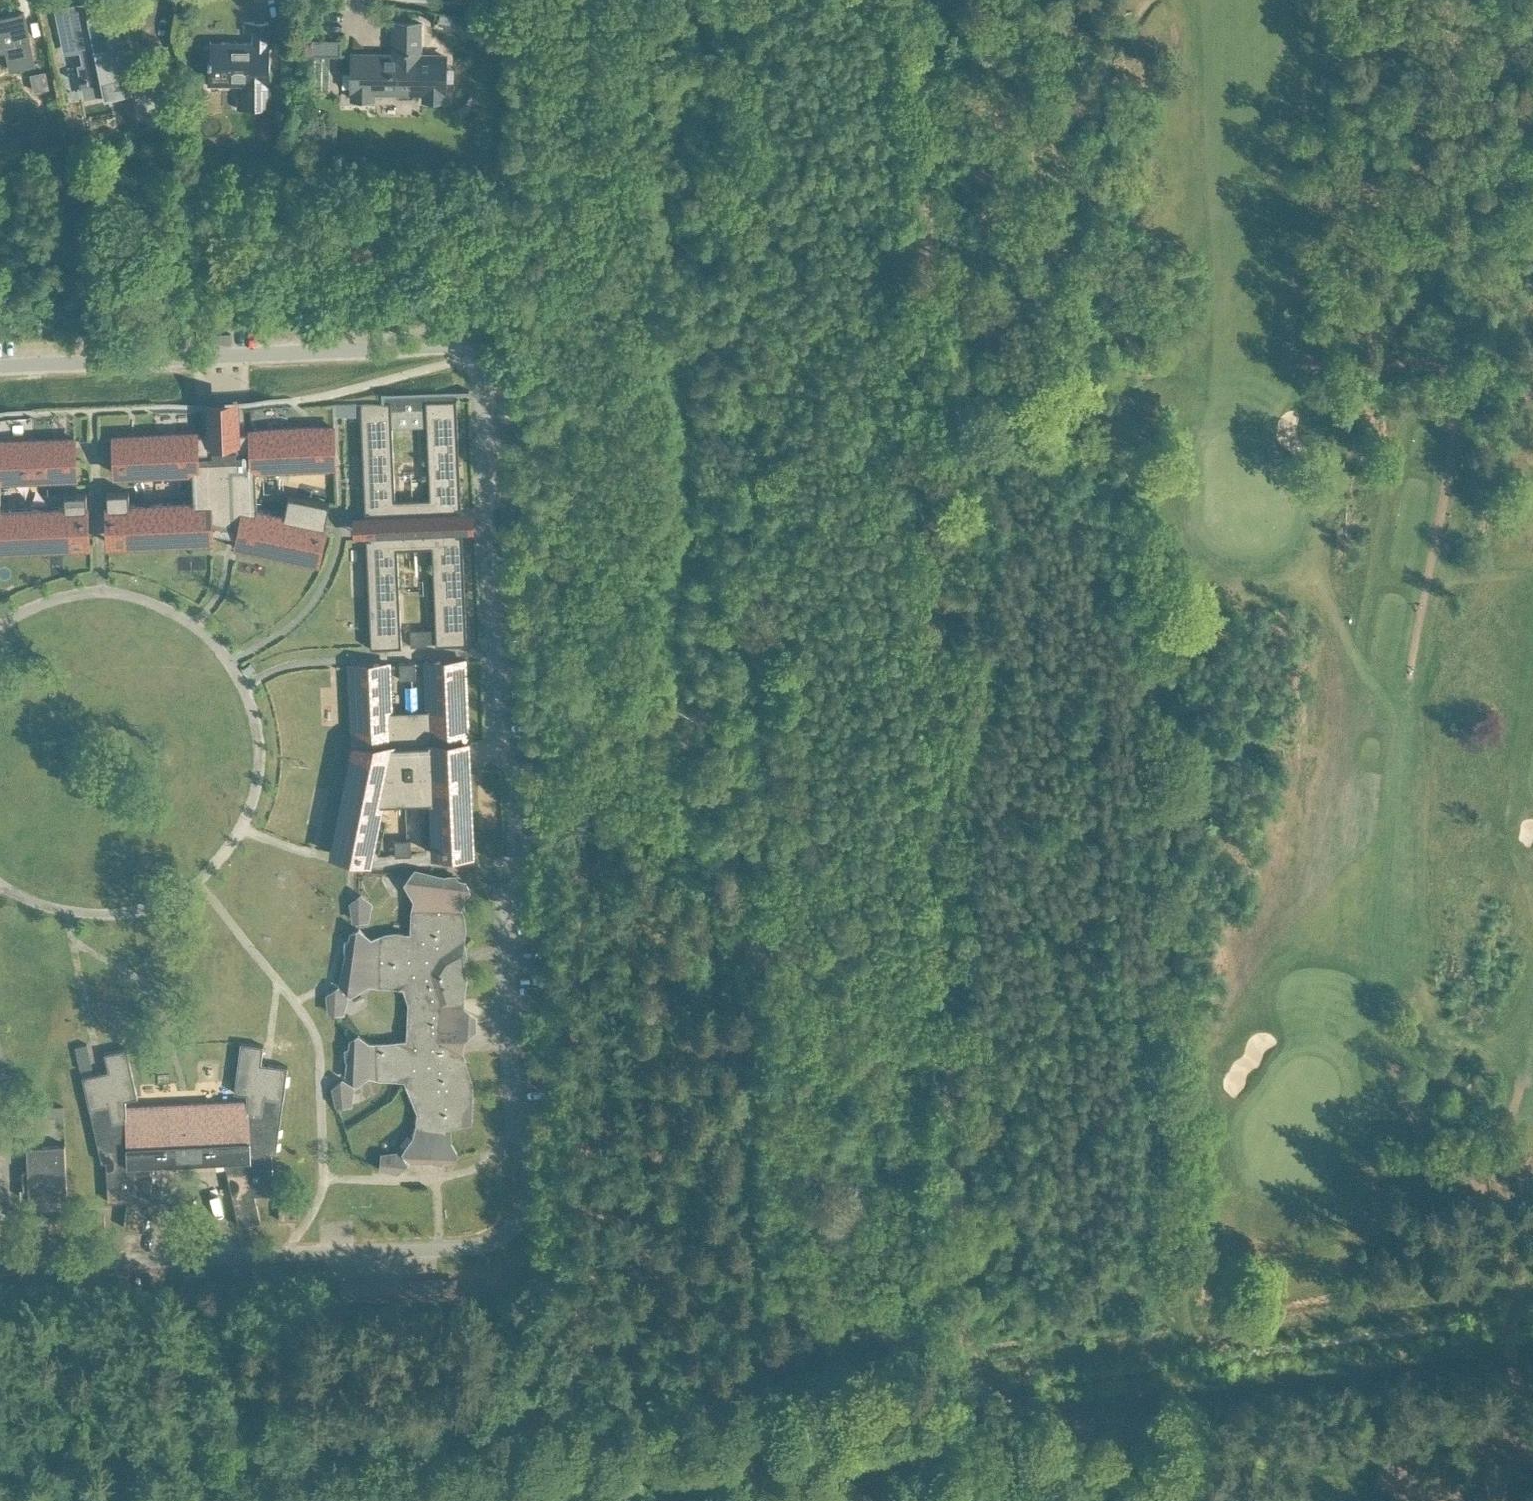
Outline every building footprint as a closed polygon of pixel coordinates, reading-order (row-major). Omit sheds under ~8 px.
[(110,26),(106,7),(98,9),(97,6),(92,7),(90,0),(61,6),(67,37),(79,34),(85,64),(82,64),(84,77),(85,81),(88,93),(111,89),(112,92),(129,89),(119,38),(116,38),(107,27),(110,26)] [(6,48),(10,68),(34,63),(24,10),(0,15),(0,17),(0,49),(6,48)] [(509,41),(512,27),(441,13),(439,23),(472,29),(471,34),(509,41)] [(268,41),(268,20),(245,20),(244,30),(253,30),(253,41),(210,40),(210,45),(204,45),(204,59),(209,59),(209,83),(242,84),(242,94),(236,94),(236,106),(269,106),(269,83),(272,83),(271,41),(268,41)] [(422,54),(422,22),(395,22),(394,54),(353,53),(352,95),(350,95),(350,96),(375,96),(375,90),(421,91),(421,97),(447,97),(447,96),(444,96),(444,54),(422,54)] [(313,41),(313,55),(337,55),(337,41),(313,41)] [(169,55),(137,62),(142,88),(135,90),(140,115),(173,108),(169,89),(176,88),(169,55)] [(34,90),(49,87),(45,69),(30,73),(34,90)] [(288,82),(273,82),(273,106),(275,106),(275,118),(285,118),(285,106),(288,106),(289,93),(288,93),(288,82)] [(365,515),(366,532),(370,532),(370,536),(366,536),(371,643),(401,642),(397,544),(434,542),(439,640),(469,639),(464,532),(460,532),(460,527),(464,527),(463,510),(459,511),(459,506),(463,506),(458,399),(427,400),(433,507),(395,509),(390,402),(359,404),(365,511),(369,511),(369,515),(365,515)] [(332,424),(290,426),(289,407),(249,409),(250,428),(234,429),(233,410),(208,411),(209,430),(194,431),(193,412),(152,413),(153,433),(111,435),(113,473),(193,469),(194,499),(128,502),(127,489),(105,490),(107,529),(127,528),(128,540),(211,536),(210,519),(239,518),(234,541),(318,558),(329,502),(287,494),(283,513),(256,508),(254,466),(334,462),(332,424)] [(33,438),(32,419),(0,421),(0,478),(77,474),(75,436),(33,438)] [(69,543),(68,531),(88,530),(86,491),(64,492),(65,505),(0,508),(0,546),(69,543)] [(207,566),(208,551),(196,550),(194,564),(207,566)] [(427,641),(427,625),(409,626),(410,641),(427,641)] [(349,664),(353,746),(330,851),(366,859),(378,802),(432,800),(434,852),(472,850),(468,769),(466,769),(465,740),(467,740),(463,658),(425,660),(427,708),(390,710),(387,662),(349,664)] [(250,661),(243,668),(247,673),(255,667),(250,661)] [(399,677),(416,676),(415,661),(398,661),(399,677)] [(394,839),(394,854),(411,853),(411,838),(394,839)] [(381,860),(383,877),(401,877),(409,865),(398,855),(381,860)] [(446,874),(414,867),(407,876),(404,879),(414,898),(411,908),(410,931),(407,930),(397,929),(387,930),(380,933),(371,935),(359,925),(350,930),(349,936),(345,938),(344,948),(345,951),(339,981),(350,992),(369,982),(379,984),(403,985),(408,1002),(407,1033),(406,1037),(375,1040),(370,1040),(359,1031),(350,1036),(349,1045),(344,1048),(345,1058),(347,1059),(345,1073),(356,1082),(369,1074),(377,1077),(404,1078),(417,1110),(413,1134),(402,1148),(404,1151),(410,1161),(432,1160),(432,1161),(441,1163),(444,1159),(452,1159),(457,1153),(459,1151),(451,1138),(451,1130),(452,1125),(472,1120),(473,1096),(473,1082),(463,1050),(465,1036),(476,1029),(476,1013),(465,1003),(464,999),(467,977),(466,970),(465,938),(466,926),(465,914),(462,908),(460,899),(471,888),(470,884),(467,878),(459,877),(457,873),(448,872),(446,874)] [(359,891),(348,901),(351,919),(367,919),(371,901),(359,891)] [(325,993),(327,1011),(343,1013),(348,995),(338,984),(325,993)] [(86,1065),(96,1063),(92,1041),(81,1043),(86,1065)] [(246,1099),(208,1101),(186,1102),(188,1152),(222,1150),(239,1224),(260,1219),(254,1193),(273,1192),(271,1151),(276,1152),(287,1067),(261,1063),(263,1045),(240,1042),(234,1092),(246,1094),(246,1099)] [(186,1102),(128,1105),(127,1099),(139,1096),(128,1047),(106,1052),(110,1070),(82,1076),(101,1160),(106,1159),(108,1200),(127,1199),(123,1226),(145,1229),(155,1153),(188,1152),(186,1102)] [(354,1085),(343,1077),(331,1086),(335,1104),(352,1104),(354,1085)] [(67,1196),(64,1143),(26,1145),(27,1169),(24,1169),(24,1187),(28,1187),(28,1197),(67,1196)] [(379,1168),(397,1172),(408,1163),(399,1149),(381,1151),(379,1168)]
